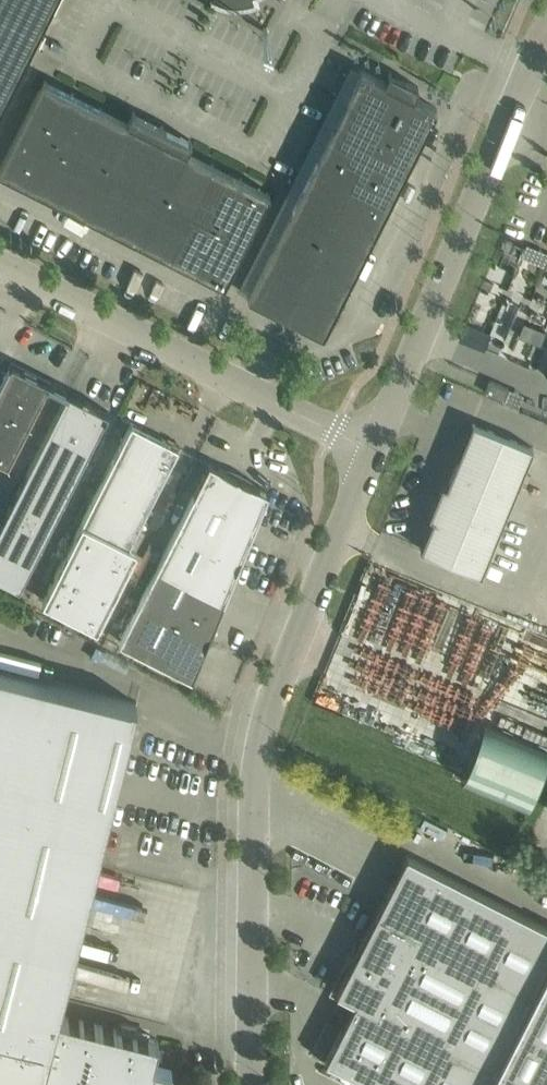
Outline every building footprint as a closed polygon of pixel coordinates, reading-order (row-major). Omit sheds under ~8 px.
[(55,0),(0,0),(0,110),(55,0)] [(361,70),(319,154),(356,173),(342,202),(380,221),(437,108),(414,96),(419,86),(390,72),(385,81),(361,70)] [(56,198),(102,107),(45,79),(0,168),(0,170),(56,198)] [(102,107),(56,198),(112,226),(163,126),(133,111),(128,120),(102,107)] [(163,126),(112,226),(168,255),(214,164),(187,150),(192,141),(163,126)] [(247,295),(323,333),(380,221),(342,202),(356,173),(319,154),(247,295)] [(214,164),(168,255),(224,283),(270,192),(214,164)] [(527,243),(522,256),(533,260),(538,248),(527,243)] [(524,321),(519,335),(527,338),(533,325),(524,321)] [(481,328),(474,345),(485,349),(492,333),(481,328)] [(11,363),(0,385),(0,460),(8,465),(50,382),(11,363)] [(490,380),(485,392),(504,400),(509,388),(490,380)] [(0,525),(0,578),(19,588),(110,411),(69,390),(0,525)] [(434,517),(422,546),(421,548),(481,573),(533,447),(473,422),(447,485),(443,483),(429,515),(434,517)] [(98,627),(137,548),(130,544),(179,446),(132,423),(83,521),(44,600),(98,627)] [(210,462),(194,493),(224,508),(240,477),(210,462)] [(194,493),(176,530),(240,563),(269,492),(240,477),(224,508),(194,493)] [(176,530),(157,567),(224,601),(240,563),(176,530)] [(157,567),(139,603),(209,639),(224,601),(157,567)] [(120,641),(193,678),(209,639),(139,603),(120,641)] [(43,1077),(74,1084),(148,1084),(149,1079),(167,1084),(171,1067),(153,1063),(159,1040),(59,1014),(137,703),(0,668),(0,1084),(41,1084),(43,1077)] [(462,778),(527,805),(546,756),(546,749),(485,723),(462,778)] [(355,1001),(326,1059),(376,1084),(546,1084),(546,925),(407,854),(337,991),(355,1001)]
